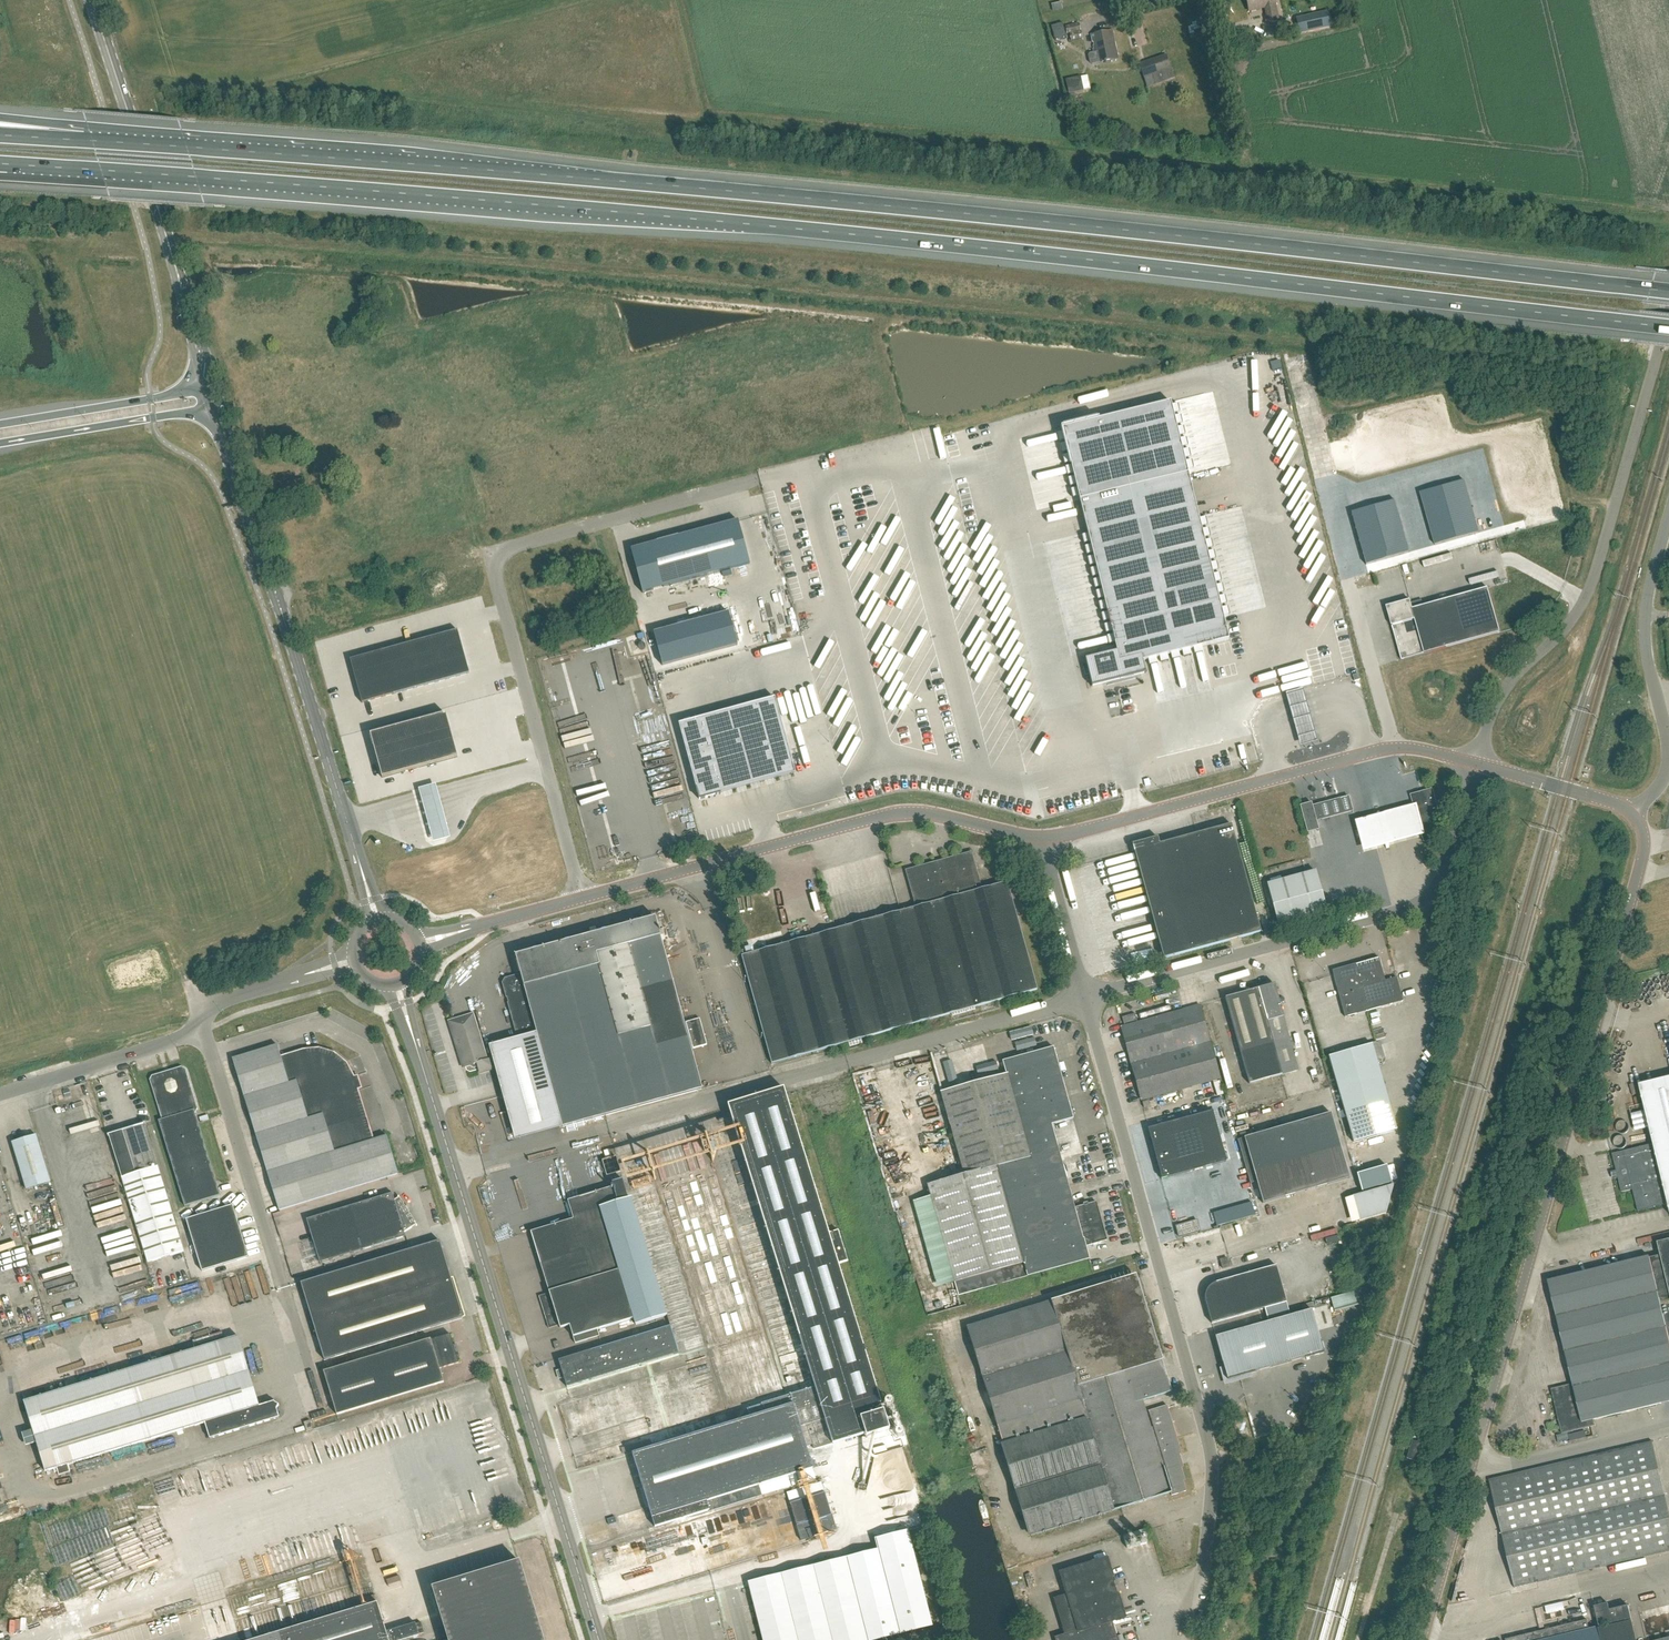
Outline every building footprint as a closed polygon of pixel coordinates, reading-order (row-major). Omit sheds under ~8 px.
[(1275,0),(1247,0),(1249,11),(1265,7),(1267,16),(1266,16),(1267,23),(1279,21),(1275,0)] [(1053,5),(1054,11),(1064,8),(1063,2),(1053,5)] [(1300,34),(1331,27),(1328,11),(1297,18),(1300,34)] [(1062,23),(1051,26),(1055,40),(1066,37),(1062,23)] [(1081,31),(1079,23),(1066,26),(1068,35),(1069,34),(1071,42),(1083,39),(1081,31)] [(1097,63),(1118,59),(1113,30),(1091,34),(1094,53),(1089,54),(1088,55),(1090,63),(1092,64),(1097,63)] [(1168,58),(1140,67),(1144,78),(1155,75),(1158,82),(1174,77),(1168,58)] [(1089,75),(1081,77),(1085,90),(1092,89),(1089,75)] [(1066,80),(1068,94),(1079,92),(1076,78),(1066,80)] [(1092,686),(1145,673),(1145,674),(1146,674),(1143,661),(1229,640),(1170,402),(1062,429),(1117,651),(1085,659),(1092,687),(1092,686)] [(1465,481),(1443,487),(1446,500),(1468,494),(1465,481)] [(1425,506),(1446,500),(1443,487),(1421,493),(1425,506)] [(1468,494),(1446,500),(1450,513),(1472,507),(1468,494)] [(1377,519),(1399,513),(1395,500),(1373,506),(1377,519)] [(1425,506),(1428,519),(1450,513),(1446,500),(1425,506)] [(1351,513),(1355,526),(1377,519),(1373,506),(1351,513)] [(1472,507),(1450,513),(1454,526),(1476,520),(1472,507)] [(1402,526),(1399,513),(1377,519),(1380,533),(1402,526)] [(1432,532),(1454,526),(1450,513),(1428,519),(1432,532)] [(1380,533),(1377,519),(1355,526),(1359,539),(1380,533)] [(630,550),(642,593),(750,564),(738,520),(630,550)] [(1457,539),(1479,533),(1476,520),(1454,526),(1457,539)] [(1380,533),(1384,546),(1406,539),(1402,526),(1380,533)] [(1454,526),(1432,532),(1435,545),(1457,539),(1454,526)] [(1362,552),(1384,546),(1380,533),(1359,539),(1362,552)] [(1384,546),(1388,559),(1410,552),(1406,539),(1384,546)] [(1388,559),(1384,546),(1362,552),(1366,565),(1388,559)] [(1387,607),(1401,661),(1500,633),(1488,589),(1413,610),(1410,601),(1387,607)] [(337,605),(315,611),(318,621),(340,614),(337,605)] [(738,645),(729,612),(653,633),(662,666),(738,645)] [(458,630),(350,660),(362,703),(470,674),(458,630)] [(1303,689),(1285,694),(1292,719),(1300,746),(1318,741),(1310,714),(1303,689)] [(774,697),(678,724),(699,799),(795,773),(774,697)] [(381,732),(371,735),(376,756),(382,778),(458,757),(446,714),(381,731),(381,732)] [(436,784),(418,789),(420,795),(428,825),(433,842),(450,837),(445,820),(437,790),(437,786),(436,784)] [(1412,795),(1415,804),(1423,832),(1424,835),(1425,840),(1439,836),(1436,825),(1441,824),(1432,790),(1419,794),(1412,795)] [(1312,806),(1311,803),(1300,806),(1307,833),(1318,830),(1316,821),(1322,820),(1318,805),(1312,806)] [(1423,832),(1415,804),(1356,820),(1363,847),(1423,832)] [(1231,940),(1241,937),(1260,932),(1231,824),(1196,834),(1159,844),(1157,837),(1129,845),(1131,853),(1159,959),(1231,940)] [(1037,990),(1016,913),(1013,905),(1007,881),(981,889),(973,860),(947,867),(945,860),(919,868),(920,874),(908,877),(917,907),(741,956),(772,1064),(1037,990)] [(1315,871),(1267,884),(1279,927),(1326,914),(1315,871)] [(516,1034),(521,1037),(536,1033),(562,1127),(702,1089),(655,917),(515,955),(520,974),(505,978),(502,983),(516,1034)] [(1045,960),(1052,958),(1049,946),(1041,948),(1045,960)] [(1333,974),(1344,1016),(1402,1000),(1396,977),(1384,980),(1378,957),(1336,969),(1333,974)] [(1289,1038),(1274,984),(1258,988),(1225,997),(1240,1052),(1250,1086),(1299,1072),(1289,1038)] [(1199,1005),(1121,1026),(1141,1101),(1220,1079),(1199,1005)] [(493,1069),(494,1066),(493,1061),(490,1059),(487,1060),(474,1016),(471,1015),(451,1021),(449,1024),(462,1064),(464,1063),(466,1067),(470,1066),(474,1068),(478,1067),(479,1071),(482,1073),(493,1069)] [(708,1045),(701,1018),(685,1023),(692,1049),(708,1045)] [(994,1061),(1003,1059),(997,1036),(985,1039),(988,1050),(991,1049),(994,1061)] [(1328,1057),(1353,1143),(1396,1130),(1378,1066),(1381,1065),(1384,1060),(1380,1046),(1375,1043),(1328,1057)] [(232,1059),(279,1211),(398,1174),(386,1135),(370,1140),(351,1078),(344,1065),(332,1056),(318,1052),(304,1053),(282,1060),(281,1056),(277,1045),(232,1059)] [(1089,1259),(1086,1245),(1107,1240),(1096,1202),(1074,1207),(1051,1123),(1073,1117),(1054,1047),(1003,1061),(1003,1063),(1006,1074),(992,1078),(940,1092),(963,1174),(927,1185),(959,1294),(1089,1259)] [(181,1067),(172,1070),(152,1076),(150,1080),(162,1119),(158,1120),(185,1206),(220,1195),(195,1113),(198,1109),(186,1069),(181,1067)] [(1318,1086),(1324,1084),(1318,1071),(1312,1073),(1318,1086)] [(1638,1085),(1652,1144),(1612,1154),(1621,1192),(1637,1189),(1642,1211),(1667,1205),(1668,1212),(1668,1078),(1638,1085)] [(1294,1093),(1302,1082),(1297,1079),(1289,1089),(1294,1093)] [(728,1105),(729,1108),(731,1113),(732,1118),(780,1272),(789,1302),(815,1387),(761,1404),(747,1409),(749,1417),(631,1454),(654,1527),(710,1510),(711,1511),(763,1495),(760,1485),(813,1468),(806,1446),(813,1444),(814,1449),(856,1436),(858,1440),(881,1433),(880,1431),(888,1429),(838,1264),(847,1261),(838,1230),(828,1233),(795,1126),(784,1088),(728,1105)] [(1161,1179),(1226,1162),(1212,1111),(1147,1129),(1161,1179)] [(719,1121),(732,1118),(731,1113),(718,1117),(719,1121)] [(1263,1203),(1349,1178),(1330,1113),(1238,1139),(1250,1183),(1257,1181),(1263,1203)] [(480,1128),(487,1126),(482,1114),(475,1117),(480,1128)] [(122,1177),(148,1262),(184,1251),(158,1166),(157,1166),(145,1126),(146,1126),(145,1123),(142,1124),(142,1125),(134,1128),(134,1127),(123,1131),(136,1173),(122,1177)] [(27,1190),(51,1182),(36,1135),(12,1142),(27,1190)] [(700,1141),(703,1150),(710,1148),(707,1139),(700,1141)] [(1354,1154),(1364,1152),(1362,1142),(1352,1145),(1354,1154)] [(1391,1184),(1386,1166),(1357,1174),(1362,1192),(1391,1184)] [(666,1315),(660,1294),(631,1198),(629,1198),(623,1179),(612,1183),(613,1187),(567,1201),(573,1219),(562,1223),(530,1232),(549,1293),(540,1296),(549,1328),(559,1325),(560,1328),(569,1325),(575,1343),(587,1340),(587,1339),(598,1336),(596,1330),(634,1318),(636,1325),(666,1315)] [(1352,1222),(1393,1212),(1387,1187),(1346,1197),(1352,1222)] [(320,1263),(362,1250),(406,1237),(404,1232),(416,1225),(416,1226),(417,1225),(399,1196),(398,1197),(394,1200),(392,1193),(307,1219),(320,1263)] [(186,1220),(200,1265),(202,1271),(249,1257),(247,1251),(233,1206),(186,1220)] [(1197,1220),(1176,1226),(1179,1237),(1200,1231),(1197,1220)] [(1657,1243),(1660,1256),(1649,1258),(1649,1257),(1547,1281),(1572,1384),(1584,1381),(1593,1420),(1668,1401),(1668,1240),(1657,1243)] [(301,1283),(324,1360),(465,1317),(453,1278),(451,1279),(440,1241),(301,1283)] [(1220,1260),(1222,1268),(1229,1266),(1227,1258),(1220,1260)] [(1265,1308),(1286,1302),(1276,1266),(1216,1283),(1214,1283),(1213,1284),(1211,1285),(1210,1286),(1209,1287),(1208,1288),(1207,1289),(1207,1290),(1206,1291),(1205,1292),(1205,1294),(1205,1295),(1205,1296),(1205,1298),(1205,1299),(1205,1300),(1205,1302),(1211,1323),(1265,1308)] [(1111,1511),(1115,1510),(1171,1493),(1172,1495),(1173,1495),(1186,1491),(1182,1479),(1184,1478),(1180,1466),(1183,1465),(1179,1452),(1181,1452),(1169,1412),(1159,1415),(1151,1418),(1153,1427),(1151,1427),(1143,1400),(1172,1391),(1161,1354),(1131,1363),(1108,1286),(1056,1302),(1056,1301),(967,1328),(997,1426),(1031,1535),(1111,1511)] [(761,1297),(780,1351),(801,1344),(785,1299),(783,1300),(780,1291),(761,1297)] [(1352,1294),(1346,1295),(1348,1306),(1354,1304),(1352,1294)] [(1286,1302),(1265,1308),(1268,1320),(1289,1314),(1286,1302)] [(1224,1369),(1227,1380),(1238,1377),(1324,1353),(1311,1309),(1215,1337),(1224,1369)] [(678,1352),(670,1326),(559,1361),(562,1371),(559,1372),(560,1377),(563,1376),(567,1387),(678,1352)] [(440,1369),(459,1363),(450,1334),(431,1340),(431,1339),(324,1371),(337,1415),(444,1382),(440,1369)] [(210,1439),(279,1417),(277,1409),(279,1405),(275,1402),(274,1401),(259,1406),(238,1336),(24,1401),(45,1472),(57,1468),(59,1476),(70,1472),(68,1465),(205,1423),(210,1439)] [(53,1371),(55,1379),(72,1375),(70,1367),(53,1371)] [(1561,1434),(1595,1426),(1593,1420),(1584,1381),(1572,1384),(1551,1389),(1561,1434)] [(1159,1415),(1169,1412),(1167,1406),(1157,1409),(1159,1415)] [(306,1431),(313,1429),(310,1420),(304,1422),(306,1431)] [(1418,1462),(1423,1445),(1413,1442),(1408,1459),(1418,1462)] [(1514,1588),(1668,1552),(1668,1517),(1651,1442),(1489,1481),(1514,1588)] [(836,1530),(825,1493),(789,1504),(800,1541),(836,1530)] [(501,1525),(508,1523),(505,1515),(499,1517),(501,1525)] [(932,1625),(909,1531),(875,1539),(878,1550),(846,1558),(748,1583),(763,1639),(874,1639),(932,1625)] [(1110,1621),(1125,1617),(1118,1595),(1116,1595),(1112,1581),(1114,1581),(1107,1558),(1059,1573),(1066,1595),(1054,1599),(1066,1635),(1056,1638),(1056,1639),(1116,1639),(1110,1621)] [(519,1561),(433,1588),(448,1639),(543,1639),(519,1561)] [(369,1567),(372,1574),(385,1570),(383,1563),(369,1567)] [(424,1633),(421,1622),(386,1632),(377,1602),(253,1639),(400,1639),(424,1633)] [(1599,1629),(1599,1630),(1631,1622),(1627,1605),(1609,1610),(1607,1603),(1593,1606),(1598,1629),(1599,1629)] [(1599,1630),(1599,1629),(1598,1629),(1589,1631),(1586,1621),(1507,1639),(1601,1639),(1599,1630)] [(1631,1622),(1599,1630),(1601,1639),(1636,1639),(1631,1622)]
